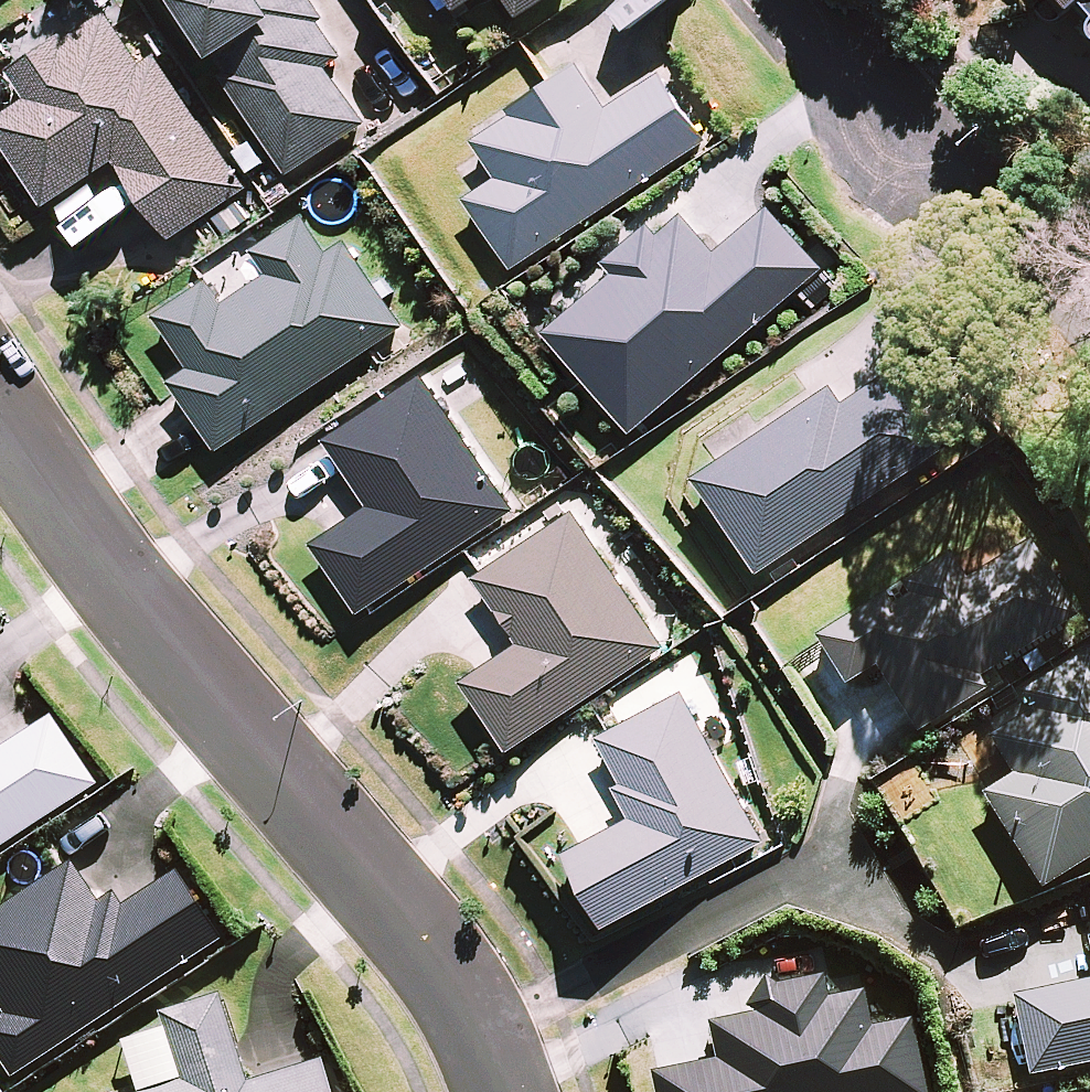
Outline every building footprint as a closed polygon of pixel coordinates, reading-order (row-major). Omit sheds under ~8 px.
[(291,172),(365,123),(328,68),(345,56),(321,22),(327,18),(315,0),(183,0),(231,71),(225,75),(291,172)] [(461,8),(474,0),(456,0),(461,8)] [(519,15),(543,0),(509,0),(519,15)] [(1078,16),(1089,6),(1089,0),(1064,0),(1078,16)] [(0,118),(0,133),(49,205),(119,158),(174,239),(250,188),(158,50),(145,59),(112,11),(69,40),(65,33),(10,69),(30,98),(0,118)] [(467,200),(513,269),(706,140),(660,72),(609,106),(579,61),(510,107),(515,113),(476,139),(502,177),(467,200)] [(546,332),(634,432),(824,267),(770,206),(717,251),(684,213),(662,232),(651,220),(607,259),(617,271),(546,332)] [(173,378),(220,448),(406,324),(349,241),(333,251),(308,214),(258,247),(273,270),(228,300),(212,277),(157,315),(191,366),(173,378)] [(695,474),(760,571),(955,443),(902,364),(845,401),(833,383),(695,474)] [(317,543),(363,611),(519,507),(428,371),(327,438),(372,505),(317,543)] [(465,679),(511,748),(667,643),(576,508),(484,569),(475,575),(521,642),(465,679)] [(984,677),(1082,617),(1034,540),(968,580),(951,553),(904,582),(912,595),(893,607),(885,594),(817,635),(848,685),(878,666),(919,733),(931,726),(991,689),(984,677)] [(1044,889),(1089,860),(1089,651),(1024,693),(1035,711),(992,738),(1015,774),(983,794),(1044,889)] [(570,849),(609,923),(766,841),(686,691),(600,736),(624,782),(617,785),(634,815),(570,849)] [(96,783),(50,715),(0,749),(0,848),(96,783)] [(15,1077),(222,937),(177,871),(125,906),(115,891),(100,902),(73,863),(0,913),(0,1002),(6,1011),(0,1015),(0,1055),(15,1077)] [(657,1091),(928,1091),(912,1019),(873,1027),(866,990),(829,997),(824,975),(780,984),(767,976),(748,1007),(758,1012),(711,1022),(719,1059),(653,1073),(657,1091)] [(1031,1076),(1089,1063),(1089,980),(1015,996),(1031,1076)] [(321,1060),(248,1084),(219,994),(161,1013),(183,1080),(146,1091),(332,1091),(321,1060)]
